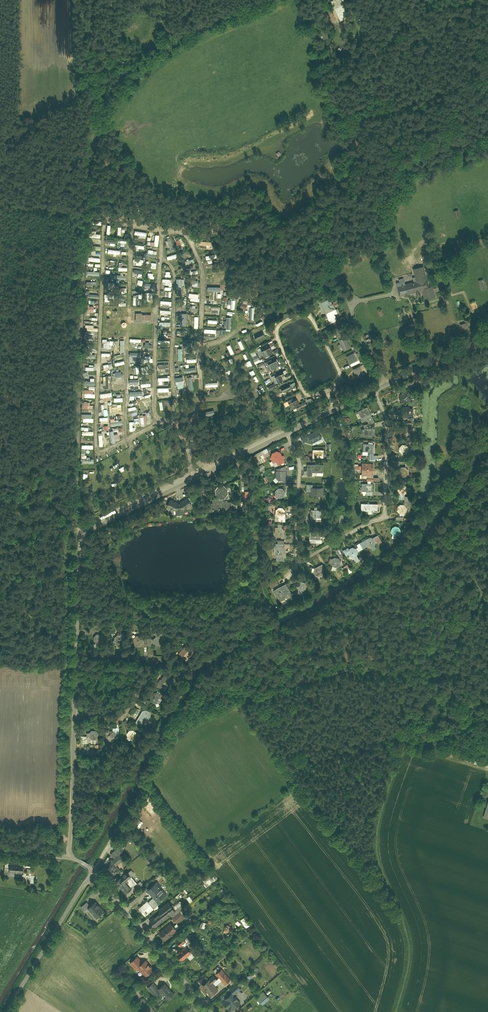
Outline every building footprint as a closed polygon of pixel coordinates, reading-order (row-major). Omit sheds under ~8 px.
[(341,21),(348,17),(341,0),(332,0),(341,21)] [(150,242),(150,246),(159,246),(159,235),(154,235),(154,242),(150,242)] [(176,240),(179,248),(185,245),(182,238),(176,240)] [(424,267),(415,269),(418,281),(405,284),(399,286),(402,296),(424,290),(426,299),(438,296),(436,288),(433,286),(430,286),(424,267)] [(200,301),(200,298),(198,298),(198,293),(189,293),(189,297),(191,297),(190,300),(200,301)] [(329,299),(322,302),(332,322),(339,319),(336,314),(339,312),(335,303),(332,305),(329,299)] [(93,312),(94,306),(89,305),(89,304),(85,304),(85,312),(93,312)] [(469,322),(461,325),(463,335),(473,332),(469,322)] [(339,341),(347,337),(346,333),(344,334),(341,327),(334,330),(339,341)] [(254,335),(256,340),(264,336),(262,331),(254,335)] [(347,337),(339,341),(344,350),(350,347),(348,343),(350,342),(347,337)] [(106,341),(106,339),(103,339),(103,348),(112,348),(112,341),(106,341)] [(225,352),(227,356),(234,353),(230,344),(227,346),(229,350),(225,352)] [(261,349),(265,357),(273,353),(269,345),(261,349)] [(161,358),(164,358),(164,356),(169,356),(169,349),(161,349),(161,358)] [(129,352),(130,360),(135,359),(135,362),(142,361),(142,362),(153,362),(153,358),(142,359),(141,352),(129,352)] [(355,352),(347,355),(351,364),(359,360),(355,352)] [(275,358),(264,362),(267,367),(268,371),(279,367),(275,358)] [(362,365),(355,369),(358,376),(365,373),(362,365)] [(268,371),(267,367),(260,370),(262,377),(269,374),(268,371)] [(282,371),(271,376),(275,384),(283,381),(281,377),(284,375),(282,371)] [(283,392),(292,388),(289,383),(281,387),(283,392)] [(95,394),(93,394),(93,389),(82,389),(82,397),(95,397),(95,394)] [(142,391),(129,391),(129,399),(134,398),(134,395),(142,395),(142,391)] [(405,391),(402,394),(402,398),(404,401),(408,401),(411,399),(411,395),(409,391),(405,391)] [(290,408),(300,403),(297,395),(287,400),(290,408)] [(147,409),(146,406),(149,405),(148,402),(145,403),(145,401),(139,402),(141,410),(147,409)] [(131,411),(131,415),(137,415),(136,406),(128,407),(128,412),(131,411)] [(369,406),(359,411),(364,421),(374,416),(369,406)] [(405,407),(402,410),(402,414),(404,417),(408,416),(411,414),(411,410),(409,407),(405,407)] [(376,421),(365,423),(365,427),(363,427),(363,434),(376,434),(376,421)] [(404,422),(401,425),(401,429),(403,432),(408,431),(410,429),(410,425),(408,422),(404,422)] [(320,429),(309,434),(313,442),(324,437),(320,429)] [(118,433),(114,434),(114,430),(110,431),(111,443),(115,443),(115,439),(118,438),(118,433)] [(375,443),(365,442),(365,450),(375,451),(375,443)] [(404,443),(401,446),(401,450),(403,453),(408,452),(410,450),(411,446),(408,443),(404,443)] [(267,460),(265,457),(270,454),(267,448),(252,455),(255,462),(260,460),(261,462),(267,460)] [(326,449),(314,448),(314,456),(325,457),(326,449)] [(279,449),(274,452),(272,457),(276,466),(287,460),(285,457),(287,456),(285,454),(284,454),(282,451),(279,449)] [(375,462),(363,462),(363,474),(375,475),(375,462)] [(324,464),(309,463),(308,471),(324,471),(324,464)] [(287,465),(277,467),(277,475),(280,475),(280,479),(287,479),(288,469),(287,469),(287,465)] [(407,466),(403,466),(401,467),(400,472),(402,475),(406,476),(409,473),(409,468),(407,466)] [(374,483),(363,482),(363,490),(374,491),(374,483)] [(220,484),(217,487),(217,493),(221,497),(226,497),(229,493),(229,487),(225,483),(220,484)] [(402,483),(398,486),(398,491),(401,494),(405,494),(409,491),(409,487),(406,484),(402,483)] [(286,490),(284,487),(280,486),(277,489),(277,493),(279,496),(283,496),(286,494),(286,490)] [(324,486),(312,486),(312,494),(324,495),(324,486)] [(180,502),(172,498),(168,506),(177,510),(178,513),(186,513),(186,509),(194,503),(189,497),(182,502),(180,502)] [(211,502),(211,510),(238,509),(238,500),(229,500),(229,499),(225,499),(225,498),(214,498),(214,502),(211,502)] [(402,504),(399,506),(398,510),(401,513),(405,513),(408,511),(408,507),(405,504),(402,504)] [(284,506),(280,506),(277,508),(276,520),(287,520),(287,509),(284,506)] [(323,509),(312,508),(312,516),(323,516),(323,509)] [(283,523),(280,523),(280,526),(277,525),(277,535),(283,535),(283,537),(286,537),(286,529),(283,526),(283,523)] [(393,527),(392,531),(394,534),(398,535),(401,533),(402,530),(400,526),(396,525),(393,527)] [(322,531),(311,530),(311,538),(322,538),(322,531)] [(371,536),(368,538),(361,542),(364,548),(369,546),(373,547),(375,550),(378,548),(376,544),(377,541),(375,538),(371,536)] [(286,543),(275,542),(275,552),(278,555),(278,559),(286,560),(286,543)] [(349,546),(344,549),(347,554),(349,553),(350,555),(354,556),(358,555),(359,551),(357,547),(353,546),(351,548),(349,546)] [(337,556),(333,557),(331,557),(330,561),(332,561),(334,565),(338,566),(341,564),(342,560),(340,557),(337,556)] [(324,563),(315,567),(319,576),(328,571),(324,563)] [(305,582),(300,581),(297,582),(296,586),(297,590),(302,592),(305,590),(307,586),(305,582)] [(287,582),(275,589),(281,601),(286,598),(285,596),(293,591),(287,582)] [(120,635),(117,635),(114,637),(114,641),(116,644),(121,644),(123,641),(124,633),(120,634),(120,635)] [(102,634),(97,634),(94,636),(94,640),(97,643),(101,642),(104,640),(104,637),(102,634)] [(141,635),(137,635),(134,638),(134,642),(136,645),(141,645),(152,645),(152,637),(144,637),(144,638),(143,638),(141,635)] [(156,645),(160,645),(163,643),(163,639),(161,636),(156,636),(154,639),(154,643),(156,645)] [(195,650),(187,644),(181,652),(188,658),(195,650)] [(169,675),(164,675),(162,677),(162,681),(164,684),(169,683),(171,681),(171,677),(169,675)] [(159,692),(155,692),(152,695),(152,699),(154,701),(159,701),(162,698),(162,695),(159,692)] [(144,709),(137,721),(143,725),(147,717),(149,718),(151,714),(151,711),(147,709),(144,709)] [(117,737),(116,735),(118,733),(115,729),(112,731),(109,728),(106,732),(109,735),(107,736),(110,740),(112,738),(114,740),(117,737)] [(97,730),(93,729),(90,732),(90,736),(93,738),(97,738),(100,736),(100,732),(97,730)] [(135,729),(130,730),(128,732),(129,737),(131,738),(136,738),(138,735),(138,731),(135,729)] [(115,857),(106,865),(115,875),(122,869),(118,864),(125,858),(117,848),(112,853),(115,857)] [(22,868),(10,867),(9,875),(22,876),(22,868)] [(129,871),(120,878),(119,884),(127,892),(138,882),(129,871)] [(148,900),(140,907),(147,916),(160,904),(158,902),(168,893),(158,881),(148,889),(154,896),(149,901),(148,900)] [(97,900),(89,907),(98,917),(106,910),(97,900)] [(161,911),(150,919),(157,927),(177,910),(170,901),(161,908),(161,911)] [(181,911),(174,917),(177,922),(185,916),(181,911)] [(245,917),(241,919),(246,928),(250,925),(245,917)] [(172,921),(160,932),(167,940),(179,929),(172,921)] [(184,936),(178,941),(181,945),(187,940),(184,936)] [(188,945),(179,953),(184,960),(194,951),(188,945)] [(155,968),(147,959),(142,963),(137,956),(128,962),(134,969),(139,966),(147,976),(155,968)] [(223,968),(217,973),(226,984),(232,978),(223,968)] [(211,978),(203,985),(212,995),(220,988),(214,982),(211,978)] [(155,982),(149,987),(156,995),(161,990),(159,988),(155,982)] [(166,982),(159,988),(161,990),(169,999),(176,994),(166,982)] [(237,982),(231,988),(236,994),(242,988),(237,982)] [(265,990),(258,996),(264,1004),(271,998),(265,990)] [(234,992),(224,1001),(231,1009),(235,1009),(242,1002),(234,992)]
